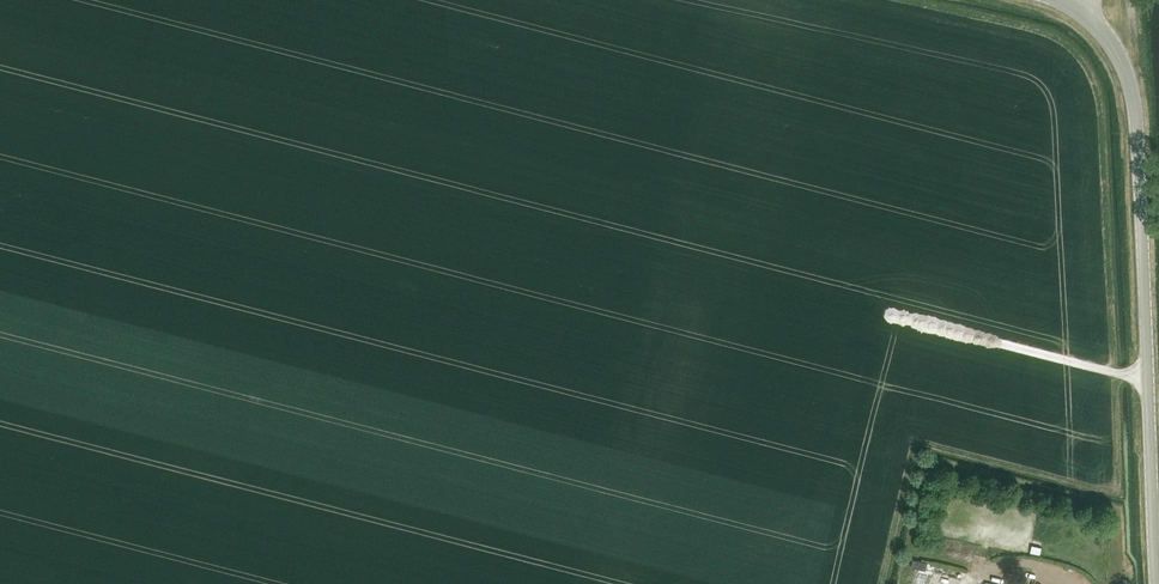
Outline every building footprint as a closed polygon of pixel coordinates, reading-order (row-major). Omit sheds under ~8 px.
[(1032,546),(1030,553),(1041,555),(1042,548),(1032,546)]
